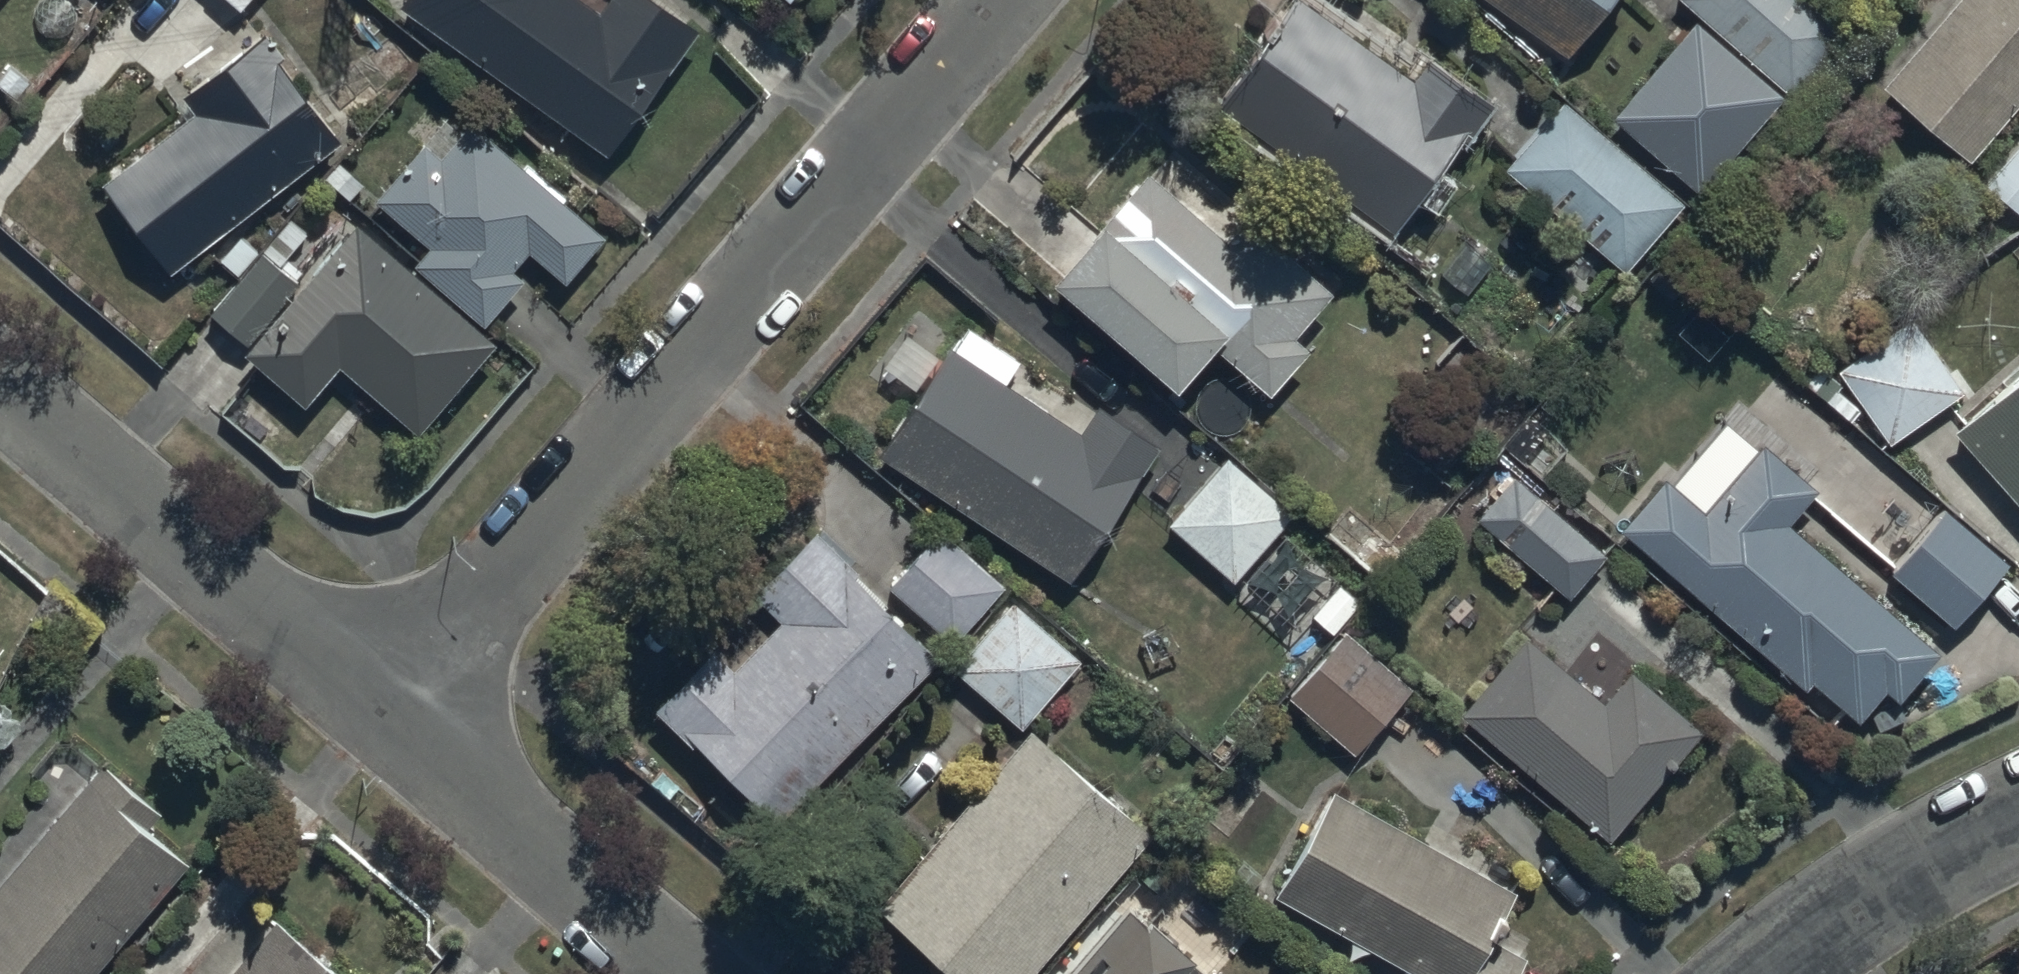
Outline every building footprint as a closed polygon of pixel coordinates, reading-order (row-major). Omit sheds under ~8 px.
[(403,4),(611,155),(702,29),(661,0),(607,0),(600,10),(586,0),(405,0),(403,4)] [(1217,103),(1395,232),(1469,129),(1473,132),(1494,104),(1434,60),(1418,82),(1304,0),(1291,0),(1217,103)] [(1568,55),(1610,0),(1497,0),(1568,55)] [(1794,98),(1851,33),(1814,0),(1684,0),(1794,98)] [(1881,87),(1972,159),(2018,100),(2018,0),(1953,0),(1881,87)] [(170,273),(340,139),(242,15),(202,46),(219,67),(184,94),(196,110),(101,186),(170,273)] [(1784,98),(1696,21),(1619,113),(1700,192),(1784,98)] [(1683,205),(1564,100),(1506,165),(1625,270),(1683,205)] [(425,147),(379,199),(431,246),(416,264),(483,325),(525,279),(515,270),(533,251),(567,282),(606,238),(474,123),(441,161),(425,147)] [(1985,183),(2018,214),(2018,142),(1985,183)] [(1153,172),(1057,278),(1180,390),(1220,346),(1270,391),(1309,348),(1297,337),(1335,294),(1248,216),(1227,240),(1153,172)] [(253,342),(300,282),(281,266),(308,234),(290,219),(213,309),(253,342)] [(356,223),(247,353),(309,405),(341,366),(420,432),(496,341),(356,223)] [(1835,366),(1888,444),(1965,391),(1912,314),(1835,366)] [(963,323),(879,452),(1073,579),(1160,447),(1100,407),(1082,434),(1005,384),(1020,361),(963,323)] [(1957,432),(2018,499),(2018,375),(1957,432)] [(1667,478),(1624,528),(1863,719),(1885,691),(1900,703),(1941,652),(1792,522),(1820,489),(1767,442),(1706,512),(1667,478)] [(1228,459),(1170,525),(1236,583),(1293,517),(1228,459)] [(1511,476),(1476,519),(1572,597),(1607,554),(1511,476)] [(1944,510),(1893,572),(1957,625),(2008,564),(1944,510)] [(777,822),(939,661),(853,576),(858,571),(815,527),(746,596),(775,625),(732,668),(713,649),(658,704),(777,822)] [(956,643),(1005,583),(940,529),(891,589),(956,643)] [(1081,656),(1013,599),(955,667),(1023,725),(1081,656)] [(1343,630),(1288,695),(1360,756),(1415,691),(1343,630)] [(1529,637),(1462,715),(1612,842),(1705,731),(1633,670),(1605,702),(1529,637)] [(1152,832),(1026,727),(879,906),(961,973),(1035,973),(1152,832)] [(194,865),(150,828),(163,813),(101,761),(0,880),(0,973),(101,973),(194,865)] [(1275,897),(1420,973),(1519,973),(1529,956),(1499,941),(1523,895),(1330,793),(1275,897)] [(1191,967),(1198,958),(1131,909),(1071,973),(1210,973),(1191,967)] [(274,921),(230,973),(337,973),(274,921)]
